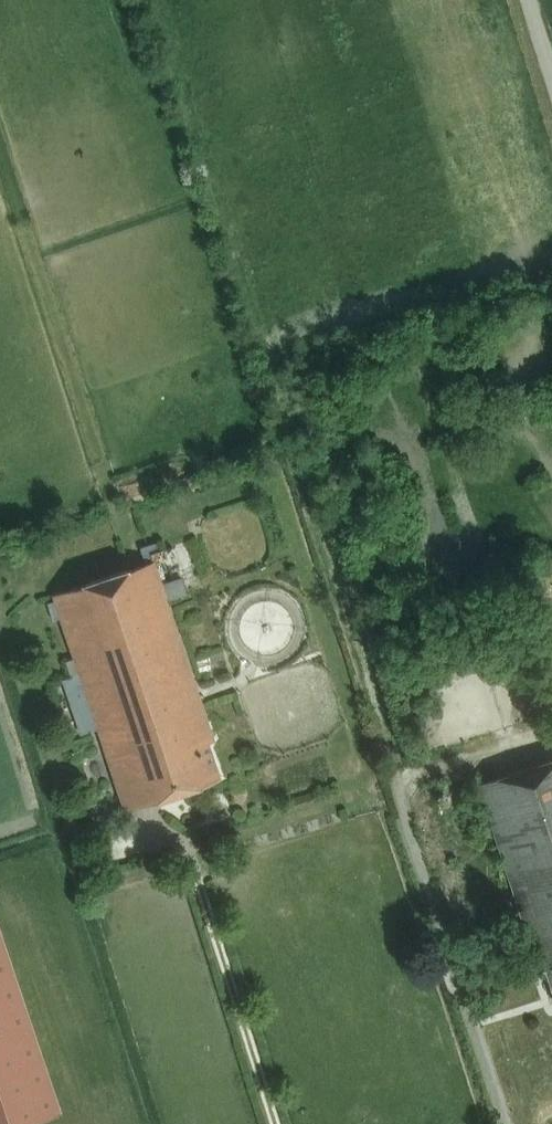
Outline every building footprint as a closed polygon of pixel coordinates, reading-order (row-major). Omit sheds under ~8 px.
[(541,354),(551,375),(551,349),(541,354)] [(158,484),(149,464),(119,478),(127,498),(158,484)] [(146,562),(152,560),(150,554),(161,550),(158,542),(156,543),(155,542),(140,547),(146,562)] [(124,811),(220,778),(207,740),(212,738),(166,600),(160,584),(152,560),(146,562),(51,594),(53,600),(59,617),(124,811)] [(182,577),(160,584),(166,600),(187,593),(182,577)] [(53,600),(48,602),(54,619),(59,617),(53,600)] [(479,781),(539,972),(547,970),(551,985),(551,758),(479,781)] [(0,932),(0,1123),(25,1123),(60,1112),(0,932)]
